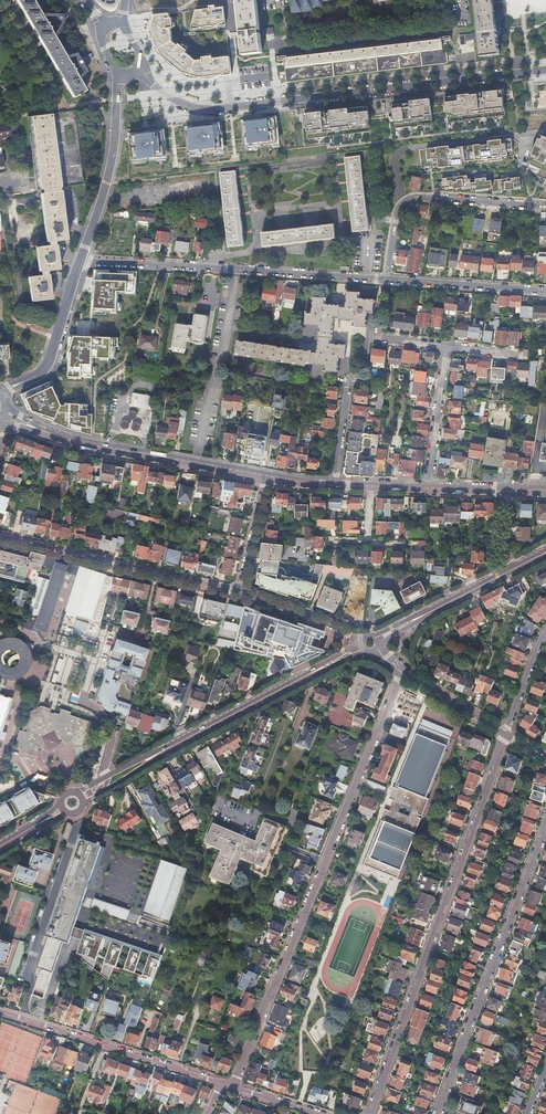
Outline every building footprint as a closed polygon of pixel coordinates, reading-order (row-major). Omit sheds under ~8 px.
[(55,66),(66,86),(73,97),(78,94),(78,95),(81,94),(80,93),(86,90),(74,70),(75,69),(73,68),(75,67),(74,66),(74,64),(72,65),(72,64),(70,64),(50,28),(51,27),(49,26),(51,25),(50,24),(49,23),(48,24),(48,22),(46,22),(34,0),(17,0),(23,11),(35,31),(46,50),(55,66)] [(99,5),(102,7),(104,9),(108,4),(110,5),(111,5),(113,4),(115,3),(117,1),(117,0),(95,0),(99,5)] [(244,55),(262,53),(260,34),(259,34),(259,32),(263,32),(264,35),(269,34),(274,34),(274,27),(263,29),(259,29),(256,0),(237,0),(244,55)] [(478,33),(475,34),(475,33),(464,34),(465,41),(470,40),(476,39),(475,36),(479,36),(479,38),(481,56),(499,54),(497,35),(496,35),(496,33),(496,31),(497,31),(493,4),(493,0),(474,0),(478,33)] [(226,25),(224,7),(215,8),(215,6),(209,6),(209,9),(196,10),(192,25),(191,29),(201,28),(210,29),(217,26),(226,25)] [(178,46),(172,41),(171,29),(173,28),(173,27),(173,24),(172,18),(170,18),(169,14),(151,16),(152,25),(151,33),(154,41),(156,51),(163,58),(171,67),(182,73),(191,79),(201,79),(211,80),(221,76),(223,76),(232,75),(232,74),(230,57),(213,59),(213,56),(212,57),(208,57),(203,58),(203,60),(196,61),(186,53),(188,51),(186,50),(184,48),(180,44),(178,46)] [(354,48),(350,48),(347,49),(338,50),(277,57),(278,61),(284,60),(284,58),(287,58),(287,65),(284,65),(285,73),(286,83),(302,81),(333,77),(344,76),(360,74),(361,73),(366,73),(369,73),(372,72),(433,65),(448,63),(447,54),(446,46),(443,46),(442,39),(444,39),(445,41),(451,40),(450,36),(354,48)] [(460,90),(443,93),(445,109),(449,114),(451,130),(507,124),(504,104),(514,100),(510,83),(487,87),(460,90)] [(397,100),(390,101),(391,120),(395,127),(397,137),(434,133),(429,94),(418,95),(408,96),(407,99),(397,100)] [(369,103),(306,111),(308,143),(330,141),(331,146),(373,141),(371,132),(369,103)] [(76,126),(74,111),(52,114),(27,116),(28,120),(30,143),(36,189),(42,189),(43,193),(40,193),(46,241),(48,241),(49,245),(36,247),(39,271),(41,271),(41,275),(28,276),(31,301),(52,298),(50,284),(48,270),(59,269),(57,254),(56,240),(67,239),(65,228),(62,202),(60,186),(83,184),(82,175),(79,149),(76,126)] [(257,120),(240,122),(244,154),(280,149),(278,117),(257,120)] [(12,123),(8,124),(8,126),(0,127),(0,136),(17,134),(16,122),(12,123)] [(202,125),(185,127),(189,161),(223,157),(220,123),(202,125)] [(145,132),(129,134),(132,168),(168,164),(166,130),(145,132)] [(542,134),(530,157),(545,165),(545,162),(545,137),(542,134)] [(488,142),(479,142),(472,143),(475,161),(484,160),(484,162),(503,160),(508,160),(507,152),(512,151),(511,136),(505,137),(505,142),(501,142),(501,138),(488,139),(488,142)] [(451,166),(450,163),(464,162),(462,145),(448,147),(448,145),(436,147),(439,168),(451,166)] [(352,226),(353,233),(369,231),(360,156),(344,158),(345,164),(347,182),(350,205),(352,226)] [(220,173),(229,248),(244,246),(244,240),(241,219),(239,196),(236,176),(236,171),(220,173)] [(467,174),(435,175),(437,188),(462,190),(478,194),(494,194),(502,193),(502,190),(512,190),(523,189),(523,180),(519,176),(494,179),(486,179),(486,175),(475,175),(467,174)] [(408,187),(420,189),(422,178),(410,177),(408,187)] [(426,215),(428,207),(425,206),(424,209),(419,208),(418,213),(426,215)] [(153,222),(155,214),(149,213),(149,214),(136,213),(135,219),(135,220),(139,221),(139,222),(148,224),(148,222),(153,222)] [(475,217),(473,230),(485,232),(487,219),(475,217)] [(197,218),(195,226),(207,228),(208,220),(197,218)] [(281,231),(273,232),(262,233),(263,247),(279,246),(301,243),(322,240),(335,239),(334,225),(325,226),(316,227),(303,228),(295,229),(281,231)] [(163,243),(173,245),(174,234),(158,232),(156,243),(159,244),(162,244),(163,243)] [(149,252),(151,240),(141,238),(139,252),(142,252),(145,252),(145,251),(149,252)] [(198,252),(202,253),(204,243),(201,243),(201,241),(198,241),(198,242),(195,242),(193,252),(198,252)] [(187,243),(177,242),(176,250),(181,251),(186,251),(187,243)] [(431,248),(429,265),(434,266),(440,267),(440,266),(446,267),(448,250),(431,248)] [(410,260),(408,271),(411,271),(415,272),(420,273),(421,261),(420,261),(422,251),(412,249),(410,260)] [(409,252),(397,250),(395,263),(401,263),(407,264),(409,252)] [(512,259),(511,270),(517,271),(523,271),(524,260),(520,260),(521,256),(520,255),(519,255),(517,252),(512,252),(512,259)] [(456,268),(458,256),(451,255),(449,267),(453,267),(456,268)] [(472,257),(461,256),(459,268),(465,269),(470,270),(472,257)] [(525,257),(524,274),(529,274),(534,275),(534,272),(534,271),(535,265),(535,262),(532,262),(532,257),(525,257)] [(489,259),(483,258),(481,271),(492,273),(494,260),(489,259)] [(511,259),(498,258),(497,270),(499,271),(502,271),(502,270),(510,270),(511,259)] [(136,292),(137,272),(118,271),(118,274),(110,273),(110,271),(97,270),(96,283),(94,282),(94,291),(96,291),(96,299),(95,312),(100,313),(106,313),(107,313),(118,313),(118,294),(119,292),(124,292),(131,292),(136,292)] [(190,288),(191,283),(187,282),(183,282),(183,281),(174,280),(173,290),(179,291),(178,294),(188,295),(189,288),(190,288)] [(278,281),(275,303),(279,304),(280,299),(282,300),(283,297),(280,297),(281,294),(283,295),(285,283),(283,283),(283,281),(278,281)] [(295,304),(298,289),(292,288),(286,287),(283,302),(295,304)] [(264,288),(262,299),(275,301),(277,290),(264,288)] [(334,318),(343,319),(353,320),(352,326),(366,327),(368,312),(373,313),(374,302),(376,302),(376,300),(374,300),(375,299),(360,298),(361,293),(347,291),(347,294),(348,294),(348,296),(347,296),(346,299),(347,299),(347,302),(346,302),(346,305),(338,305),(338,306),(337,306),(337,305),(334,304),(334,306),(332,305),(333,304),(330,304),(330,305),(328,305),(328,304),(326,304),(327,297),(313,296),(311,311),(306,310),(304,324),(318,325),(318,333),(317,341),(317,352),(311,351),(307,351),(298,350),(299,347),(297,347),(295,346),(294,349),(272,346),(272,344),(270,343),(268,343),(268,346),(253,344),(253,341),(251,341),(249,341),(249,343),(238,342),(235,357),(273,362),(305,367),(305,364),(309,364),(324,366),(324,371),(338,372),(339,358),(344,359),(346,345),(332,343),(332,335),(333,328),(334,318)] [(505,297),(500,296),(500,301),(497,300),(497,304),(496,312),(499,312),(500,307),(506,307),(506,306),(510,306),(510,297),(505,297)] [(511,296),(511,306),(510,313),(516,313),(521,313),(521,307),(522,297),(517,297),(511,296)] [(458,311),(459,299),(446,297),(445,310),(458,311)] [(459,299),(458,311),(465,312),(470,312),(470,306),(463,305),(464,299),(459,299)] [(521,313),(521,317),(533,318),(534,308),(530,307),(530,306),(528,306),(526,306),(526,307),(521,307),(521,313)] [(545,317),(545,307),(540,306),(534,306),(534,308),(533,318),(539,319),(539,317),(544,317),(545,317)] [(437,328),(441,329),(443,314),(444,311),(444,309),(433,308),(433,309),(433,310),(432,315),(433,315),(432,326),(437,327),(437,328)] [(417,312),(416,325),(422,326),(429,327),(431,314),(417,312)] [(174,350),(185,352),(186,352),(188,342),(192,343),(192,341),(203,343),(204,343),(206,332),(209,317),(207,317),(196,315),(195,315),(193,326),(190,325),(190,327),(178,325),(177,325),(173,349),(174,350)] [(415,318),(405,317),(395,316),(394,324),(390,323),(389,326),(394,327),(404,329),(414,330),(415,318)] [(488,342),(492,342),(494,328),(495,322),(490,321),(489,330),(485,330),(484,341),(488,342)] [(468,337),(470,325),(470,323),(464,322),(464,324),(456,324),(454,336),(464,337),(464,336),(468,337)] [(468,337),(468,338),(480,339),(481,327),(470,325),(468,337)] [(507,337),(508,332),(498,331),(496,344),(507,345),(508,337),(507,337)] [(518,345),(519,332),(509,332),(508,344),(513,345),(518,345)] [(92,337),(71,336),(71,343),(71,353),(70,376),(79,377),(82,377),(92,377),(92,374),(93,367),(93,357),(101,358),(109,358),(116,358),(116,347),(116,338),(92,337)] [(150,337),(142,336),(140,347),(156,349),(157,338),(150,337)] [(0,343),(0,359),(9,359),(7,343),(0,343)] [(380,350),(373,349),(371,361),(386,363),(386,351),(380,350)] [(389,363),(401,365),(402,353),(396,352),(390,351),(389,363)] [(409,351),(404,351),(403,361),(418,363),(419,353),(415,352),(409,351)] [(426,361),(432,362),(433,360),(433,357),(434,357),(435,353),(427,352),(426,361)] [(479,362),(479,360),(474,359),(469,358),(468,369),(478,370),(479,362)] [(518,363),(518,362),(513,362),(509,361),(508,368),(508,370),(506,370),(505,379),(512,379),(512,378),(517,378),(517,377),(518,363)] [(538,361),(530,361),(530,364),(529,378),(528,386),(535,386),(536,366),(538,366),(538,361)] [(490,368),(491,363),(485,362),(479,362),(478,370),(477,375),(477,376),(487,377),(488,368),(490,368)] [(530,364),(518,363),(517,377),(529,378),(530,364)] [(506,370),(506,368),(499,368),(492,368),(491,379),(505,380),(505,379),(506,370)] [(427,377),(428,371),(419,370),(416,370),(415,382),(426,384),(427,377)] [(452,382),(451,384),(455,385),(456,380),(462,380),(463,374),(457,373),(453,373),(452,376),(451,376),(450,379),(450,382),(452,382)] [(67,429),(90,435),(90,414),(85,414),(85,404),(63,403),(63,405),(59,405),(48,382),(20,394),(27,411),(67,429)] [(415,382),(413,395),(418,395),(426,396),(427,390),(428,384),(426,384),(415,382)] [(463,400),(465,386),(455,385),(454,392),(454,399),(459,399),(462,399),(463,400)] [(326,399),(338,400),(338,394),(339,387),(330,386),(329,386),(329,392),(327,392),(326,399)] [(368,403),(369,390),(358,389),(357,395),(356,402),(368,403)] [(131,406),(152,410),(155,397),(133,393),(131,406)] [(235,396),(224,394),(222,406),(224,406),(226,406),(228,407),(227,409),(232,410),(232,407),(235,396)] [(275,408),(288,410),(289,396),(277,394),(275,408)] [(237,410),(242,411),(245,397),(235,395),(235,396),(232,407),(234,407),(236,407),(238,408),(237,410)] [(430,397),(426,396),(418,395),(417,407),(423,407),(423,406),(430,407),(431,404),(431,402),(429,402),(430,397)] [(459,399),(454,399),(452,398),(451,401),(450,407),(450,413),(461,414),(461,410),(464,410),(465,405),(462,405),(462,399),(459,399)] [(329,419),(335,419),(336,412),(337,405),(331,404),(330,406),(329,406),(328,409),(330,410),(329,419)] [(368,411),(369,407),(356,406),(354,415),(368,417),(369,417),(369,415),(368,415),(368,411)] [(183,434),(187,409),(183,408),(182,417),(184,417),(183,418),(181,417),(180,419),(171,418),(170,423),(169,426),(168,438),(172,438),(176,439),(177,435),(178,435),(179,433),(183,434)] [(128,416),(129,418),(130,419),(132,420),(133,420),(135,419),(136,418),(137,416),(138,414),(137,412),(135,411),(133,410),(131,410),(130,411),(128,412),(128,414),(128,416)] [(424,411),(415,410),(414,419),(425,420),(425,418),(426,415),(423,415),(424,411)] [(457,430),(461,430),(462,423),(460,423),(460,420),(461,416),(450,415),(450,418),(450,421),(453,421),(452,429),(457,430)] [(365,424),(363,424),(362,433),(379,435),(380,433),(382,418),(369,417),(368,417),(367,421),(376,422),(375,432),(369,432),(369,433),(366,432),(364,431),(365,424)] [(334,424),(335,419),(329,419),(325,418),(324,428),(333,429),(334,424)] [(120,425),(121,427),(122,428),(123,429),(125,429),(127,429),(128,428),(130,427),(130,425),(130,423),(129,421),(128,420),(126,420),(124,420),(122,421),(121,423),(120,425)] [(363,424),(364,421),(354,420),(353,426),(352,431),(362,433),(363,424)] [(131,426),(132,428),(133,430),(134,431),(136,431),(138,431),(139,430),(141,429),(141,427),(141,425),(140,423),(138,422),(137,421),(135,422),(133,423),(132,424),(131,426)] [(429,431),(429,426),(419,424),(418,434),(428,436),(429,431)] [(163,437),(168,438),(169,426),(163,425),(162,427),(157,426),(156,432),(158,432),(157,436),(163,437)] [(243,439),(244,438),(245,438),(247,438),(248,439),(251,428),(241,426),(238,437),(239,438),(240,439),(242,440),(243,439)] [(452,429),(446,428),(445,433),(444,437),(456,439),(457,430),(452,429)] [(378,445),(379,435),(362,433),(352,431),(351,431),(346,469),(345,473),(348,476),(374,477),(375,469),(378,449),(373,448),(371,458),(373,462),(369,461),(370,459),(369,458),(366,457),(366,458),(365,461),(363,461),(362,464),(358,463),(359,454),(361,454),(361,453),(362,451),(361,451),(360,450),(361,442),(362,442),(363,442),(363,439),(362,438),(361,438),(362,437),(374,438),(373,445),(378,445)] [(227,433),(224,446),(232,448),(235,448),(237,435),(227,433)] [(281,434),(280,441),(290,443),(291,436),(281,434)] [(424,437),(413,435),(412,447),(422,448),(424,437)] [(288,457),(286,467),(294,468),(295,466),(296,457),(298,458),(299,448),(295,448),(296,437),(291,436),(290,443),(288,457)] [(28,456),(30,456),(31,456),(35,444),(35,442),(24,439),(20,437),(17,439),(14,449),(21,452),(22,450),(24,451),(23,453),(26,454),(27,451),(30,452),(28,456)] [(488,438),(486,446),(484,459),(484,462),(497,464),(504,465),(506,450),(506,449),(508,441),(503,440),(488,438)] [(254,452),(264,454),(266,443),(254,441),(252,451),(254,452)] [(486,446),(471,443),(470,444),(468,458),(468,459),(473,460),(479,461),(479,458),(484,459),(486,446)] [(31,456),(40,458),(41,456),(43,446),(35,444),(31,456)] [(300,444),(299,448),(298,458),(306,459),(309,460),(309,457),(310,447),(306,446),(306,445),(300,444)] [(51,449),(43,446),(41,456),(49,458),(51,449)] [(378,449),(375,469),(380,470),(380,471),(382,471),(383,470),(384,471),(385,468),(387,451),(378,449)] [(413,454),(413,461),(416,461),(422,462),(423,451),(422,450),(412,449),(409,449),(409,453),(413,454)] [(506,450),(504,465),(504,466),(511,467),(517,468),(519,455),(510,454),(511,451),(506,450)] [(522,458),(520,458),(520,468),(520,469),(522,469),(524,469),(525,468),(529,468),(530,459),(532,459),(534,452),(530,452),(528,453),(523,452),(522,458)] [(390,453),(388,463),(393,463),(393,464),(395,465),(398,465),(399,455),(390,453)] [(444,454),(444,458),(440,458),(438,476),(444,476),(444,471),(446,471),(449,472),(449,467),(450,467),(452,455),(444,454)] [(462,457),(452,455),(450,467),(456,468),(456,469),(458,469),(461,470),(461,469),(466,469),(468,459),(468,458),(462,457)] [(280,466),(286,467),(288,457),(280,456),(278,466),(280,466)] [(309,457),(309,460),(308,468),(317,469),(318,465),(320,465),(320,460),(314,459),(314,458),(309,457)] [(400,459),(398,477),(415,478),(415,470),(416,461),(413,461),(412,461),(400,459)] [(79,464),(77,476),(77,477),(90,479),(93,466),(79,463),(79,464)] [(9,464),(4,479),(20,484),(21,478),(17,477),(20,467),(12,465),(9,464)] [(115,467),(102,464),(99,479),(107,481),(106,482),(112,483),(113,480),(115,467)] [(149,467),(132,464),(129,479),(138,481),(136,492),(139,492),(138,497),(143,498),(146,481),(148,472),(149,467)] [(47,468),(45,479),(46,479),(45,485),(50,486),(51,480),(59,482),(61,468),(55,467),(54,470),(47,468)] [(123,468),(115,467),(113,480),(121,482),(123,468)] [(159,474),(148,472),(146,481),(163,484),(164,475),(164,474),(163,473),(161,472),(160,473),(159,473),(159,474)] [(64,475),(60,495),(65,496),(66,491),(65,491),(66,483),(68,483),(69,476),(64,475)] [(164,475),(163,484),(162,485),(172,487),(174,477),(164,475)] [(4,480),(1,488),(11,492),(13,484),(4,480)] [(195,491),(197,482),(185,480),(183,489),(195,491)] [(251,486),(224,481),(222,493),(228,495),(227,502),(228,502),(228,506),(240,508),(241,504),(235,503),(236,498),(235,497),(235,494),(237,494),(237,495),(237,496),(239,497),(239,499),(242,500),(242,497),(244,497),(244,499),(244,500),(254,502),(257,492),(254,491),(251,486)] [(210,484),(197,482),(195,491),(194,497),(201,498),(202,492),(206,493),(206,494),(208,494),(208,493),(209,493),(210,484)] [(214,482),(212,496),(220,498),(221,492),(219,492),(220,488),(218,487),(219,483),(214,482)] [(80,499),(79,501),(91,503),(92,503),(94,504),(97,487),(89,485),(88,490),(76,487),(73,498),(80,499)] [(282,505),(283,494),(278,493),(277,497),(275,497),(275,500),(274,499),(273,506),(273,512),(282,513),(282,505)] [(283,494),(282,505),(288,505),(288,508),(296,508),(296,505),(296,498),(289,497),(289,494),(283,494)] [(4,511),(9,498),(0,495),(0,509),(4,511)] [(322,498),(312,497),(312,508),(326,509),(326,501),(322,501),(322,498)] [(330,498),(330,507),(342,507),(342,497),(337,497),(337,499),(330,498)] [(351,499),(348,499),(348,507),(351,507),(351,508),(361,508),(362,498),(351,497),(351,499)] [(388,509),(391,509),(391,502),(389,501),(389,498),(378,498),(378,509),(388,509)] [(116,506),(115,509),(123,511),(125,500),(121,499),(119,507),(116,506)] [(391,502),(391,509),(402,509),(403,499),(392,499),(391,502)] [(427,512),(427,503),(411,502),(410,512),(415,512),(416,512),(417,513),(417,514),(419,514),(420,514),(421,513),(422,512),(427,512)] [(462,503),(462,512),(472,512),(473,503),(462,503)] [(474,516),(483,516),(484,515),(494,515),(494,504),(484,503),(484,505),(484,507),(482,507),(482,505),(475,505),(474,514),(474,516)] [(296,508),(295,516),(300,516),(299,518),(303,518),(304,505),(296,505),(296,508)] [(521,505),(521,517),(532,517),(533,505),(521,505)] [(538,522),(545,523),(545,505),(538,505),(538,522)] [(456,507),(445,507),(445,510),(445,521),(461,522),(461,506),(456,506),(456,507)] [(115,509),(109,508),(107,516),(113,518),(113,517),(115,518),(116,516),(122,518),(123,511),(115,509)] [(439,523),(444,523),(445,521),(445,510),(437,509),(437,511),(431,511),(430,527),(439,527),(439,523)] [(175,514),(173,523),(189,526),(191,517),(175,514)] [(34,531),(37,518),(35,518),(24,515),(23,518),(21,518),(19,524),(22,524),(21,528),(33,530),(33,531),(34,531)] [(243,519),(231,517),(228,531),(239,534),(243,519)] [(38,519),(37,518),(34,531),(46,534),(49,521),(38,518),(38,519)] [(268,519),(265,518),(263,526),(272,527),(273,524),(267,523),(268,519)] [(329,520),(322,519),(322,525),(329,526),(329,528),(335,529),(335,523),(338,523),(338,520),(329,520)] [(67,538),(70,521),(67,520),(65,528),(63,528),(64,526),(61,525),(58,536),(67,538)] [(347,520),(345,520),(345,532),(361,532),(361,527),(358,526),(358,521),(347,520)] [(391,522),(377,521),(377,533),(387,533),(387,527),(395,527),(395,535),(400,536),(400,522),(391,522)] [(60,525),(51,523),(49,534),(57,536),(60,525)] [(85,531),(86,529),(82,528),(82,529),(75,528),(74,534),(75,534),(74,540),(83,542),(83,541),(85,531)] [(303,538),(303,546),(311,547),(311,540),(310,540),(310,534),(311,528),(306,528),(305,538),(303,538)] [(518,528),(517,540),(529,541),(530,528),(518,528)] [(268,530),(266,542),(271,543),(277,543),(278,532),(273,531),(268,530)] [(101,535),(85,531),(83,541),(89,543),(93,544),(92,545),(99,546),(101,535)] [(99,546),(98,547),(115,551),(117,539),(112,538),(111,541),(104,539),(105,536),(101,535),(99,546)] [(240,539),(230,536),(228,547),(237,549),(240,539)] [(324,537),(314,536),(314,547),(323,548),(324,537)] [(117,539),(115,551),(121,553),(124,538),(118,537),(117,539)] [(295,538),(294,545),(303,546),(303,538),(295,538)] [(280,560),(282,544),(263,543),(262,559),(264,559),(280,560)] [(138,545),(135,556),(146,559),(149,548),(138,545)] [(222,546),(219,557),(225,558),(235,560),(237,549),(228,547),(228,548),(222,546)] [(475,562),(484,563),(485,551),(479,551),(479,548),(474,547),(473,548),(472,562),(475,562)] [(23,567),(26,567),(26,568),(27,568),(28,568),(40,571),(42,565),(45,556),(30,552),(28,559),(26,559),(27,557),(0,550),(0,561),(23,567)] [(155,551),(152,551),(151,550),(149,559),(159,562),(161,553),(155,551)] [(371,563),(372,552),(367,552),(367,551),(357,550),(357,564),(361,565),(361,562),(371,563)] [(373,551),(373,562),(382,562),(383,551),(373,551)] [(419,552),(412,552),(411,563),(425,564),(425,557),(425,553),(425,551),(419,551),(419,552)] [(393,552),(392,563),(403,563),(404,552),(393,552)] [(169,553),(167,564),(176,566),(178,555),(169,553)] [(199,556),(200,554),(196,553),(195,558),(194,558),(184,556),(181,567),(196,570),(198,562),(199,556)] [(210,565),(198,562),(196,570),(196,571),(213,575),(217,556),(212,555),(210,565)] [(46,632),(47,631),(51,619),(59,593),(64,577),(66,572),(73,574),(75,566),(73,565),(74,563),(45,556),(42,565),(53,569),(51,574),(50,580),(38,577),(28,614),(25,623),(24,628),(33,631),(36,632),(38,632),(39,630),(46,632)] [(232,572),(235,560),(225,558),(222,569),(227,570),(226,574),(230,575),(231,571),(232,572)] [(280,560),(264,559),(264,561),(263,574),(260,573),(259,578),(257,584),(260,585),(263,586),(264,584),(270,586),(270,588),(278,591),(281,592),(291,595),(291,594),(293,595),(301,598),(302,595),(308,598),(312,600),(318,584),(315,583),(312,582),(307,580),(306,578),(303,577),(301,578),(293,575),(293,577),(292,577),(290,576),(286,574),(286,573),(285,571),(284,570),(284,569),(282,568),(281,567),(280,566),(280,560)] [(22,581),(22,580),(26,567),(23,567),(0,561),(0,576),(22,581)] [(472,562),(467,561),(466,563),(464,563),(463,569),(463,574),(474,575),(475,564),(475,562),(472,562)] [(325,565),(310,563),(310,564),(311,566),(311,567),(312,568),(313,569),(314,570),(315,571),(316,571),(313,577),(320,580),(323,573),(325,565)] [(333,565),(325,565),(323,573),(352,575),(355,568),(338,566),(333,565)] [(432,566),(431,575),(449,576),(450,568),(432,566)] [(93,571),(79,567),(76,575),(65,610),(78,614),(82,616),(91,618),(90,625),(101,622),(109,590),(112,577),(112,576),(106,575),(100,573),(93,571)] [(545,585),(545,572),(541,575),(542,576),(538,578),(542,587),(545,584),(545,585)] [(452,581),(452,577),(449,576),(431,575),(430,583),(445,584),(452,581)] [(131,581),(112,577),(109,590),(127,595),(127,594),(131,581)] [(131,580),(131,581),(127,594),(134,596),(134,595),(141,597),(146,599),(150,584),(144,583),(144,584),(137,582),(131,580)] [(406,590),(402,592),(407,603),(426,593),(421,582),(414,586),(413,583),(405,587),(406,590)] [(321,596),(317,604),(335,611),(338,604),(340,599),(341,599),(343,592),(325,585),(322,592),(323,592),(321,596)] [(509,585),(504,588),(501,595),(505,596),(507,592),(511,593),(510,595),(513,596),(514,594),(518,596),(520,592),(520,589),(522,590),(528,591),(529,588),(516,585),(515,588),(508,586),(509,585)] [(164,588),(160,587),(156,601),(161,602),(161,601),(168,603),(168,604),(174,605),(177,591),(171,589),(171,590),(164,588)] [(13,599),(11,604),(22,608),(25,598),(26,598),(27,597),(25,596),(27,591),(17,588),(15,593),(16,593),(14,599),(13,599)] [(482,599),(487,609),(495,605),(497,606),(501,595),(504,588),(498,591),(482,599)] [(373,589),(372,603),(381,604),(381,605),(383,607),(384,606),(385,608),(384,609),(387,614),(401,607),(392,591),(373,589)] [(189,612),(194,613),(198,596),(194,595),(193,597),(187,595),(181,594),(179,603),(189,612)] [(353,599),(348,599),(347,619),(364,619),(364,597),(353,596),(353,599)] [(220,626),(225,603),(218,601),(218,602),(212,601),(213,600),(205,598),(205,599),(203,598),(198,620),(220,626)] [(534,607),(537,609),(545,614),(545,612),(545,599),(545,601),(541,598),(534,607)] [(243,609),(243,607),(229,604),(226,614),(241,617),(243,609)] [(537,609),(534,607),(528,616),(534,619),(539,623),(545,614),(537,609)] [(480,608),(470,613),(472,617),(476,626),(486,620),(480,608)] [(285,660),(289,660),(302,627),(284,621),(273,618),(259,613),(259,611),(253,609),(252,612),(243,609),(241,617),(239,624),(239,625),(238,632),(235,642),(233,649),(270,657),(273,649),(282,653),(285,660)] [(120,624),(120,625),(135,628),(137,620),(137,618),(139,618),(140,613),(124,610),(122,616),(120,624)] [(151,632),(166,635),(170,620),(153,616),(152,621),(154,622),(153,624),(151,632)] [(472,634),(479,630),(476,626),(472,617),(470,618),(466,621),(466,622),(461,625),(460,624),(455,626),(461,637),(471,632),(472,634)] [(526,623),(521,636),(530,639),(535,625),(527,620),(526,623)] [(223,628),(238,632),(239,625),(239,624),(225,621),(223,628)] [(289,660),(288,664),(290,668),(304,661),(316,628),(304,625),(303,628),(302,627),(289,660)] [(316,628),(304,661),(324,651),(323,651),(323,650),(312,646),(315,638),(318,639),(319,636),(322,637),(324,631),(316,628)] [(424,662),(435,667),(443,648),(439,647),(444,634),(436,631),(432,642),(429,641),(427,643),(425,647),(429,649),(424,662)] [(518,636),(514,646),(526,651),(526,650),(527,649),(528,648),(528,647),(528,646),(528,645),(530,640),(518,636)] [(34,644),(28,642),(27,643),(27,644),(24,641),(22,640),(20,639),(18,638),(13,637),(10,637),(8,637),(6,637),(1,639),(0,640),(0,677),(2,678),(3,679),(5,679),(8,680),(11,680),(13,680),(16,680),(18,679),(21,678),(23,676),(25,675),(27,673),(28,671),(30,669),(31,666),(32,664),(32,661),(32,657),(32,655),(32,654),(31,650),(32,649),(34,644)] [(233,649),(235,642),(217,638),(215,645),(224,647),(233,649)] [(170,716),(165,714),(162,713),(161,717),(155,715),(155,717),(141,713),(129,709),(139,678),(135,677),(137,671),(141,673),(143,667),(145,661),(145,659),(144,658),(147,649),(140,647),(141,646),(125,640),(124,642),(118,640),(114,649),(113,648),(112,650),(110,656),(96,701),(96,702),(97,702),(97,703),(98,703),(99,703),(100,703),(100,702),(104,703),(104,704),(105,705),(105,707),(106,708),(107,708),(108,709),(109,710),(110,711),(115,719),(114,720),(113,721),(113,722),(115,726),(117,720),(116,719),(117,718),(118,715),(119,714),(120,714),(127,717),(126,719),(133,722),(132,723),(138,725),(137,727),(146,729),(150,730),(151,729),(151,728),(159,731),(160,730),(165,728),(166,724),(167,724),(169,719),(170,716)] [(194,647),(188,645),(185,653),(186,655),(185,659),(195,663),(200,651),(193,649),(194,647)] [(524,654),(507,648),(505,653),(513,656),(509,666),(518,670),(524,654)] [(69,656),(61,654),(53,680),(61,682),(69,656)] [(271,663),(267,672),(269,675),(281,669),(276,660),(271,663)] [(448,672),(449,669),(440,665),(435,676),(445,680),(448,672)] [(518,670),(509,666),(505,675),(515,679),(519,670),(518,670)] [(249,672),(248,675),(247,678),(241,676),(238,687),(245,690),(245,689),(253,685),(257,675),(249,672)] [(461,677),(448,672),(445,680),(458,686),(461,679),(461,677)] [(356,679),(345,708),(350,710),(354,711),(358,701),(368,705),(368,706),(374,708),(382,689),(384,684),(358,673),(356,679)] [(494,682),(481,677),(478,686),(477,687),(481,688),(491,692),(491,691),(494,682)] [(461,679),(458,686),(456,691),(463,693),(463,692),(466,687),(468,682),(461,679)] [(216,680),(212,693),(221,696),(222,694),(229,697),(233,686),(216,680)] [(166,694),(174,697),(173,700),(182,703),(188,684),(180,682),(177,688),(169,686),(166,694)] [(471,683),(468,682),(466,687),(463,692),(463,693),(473,697),(475,691),(476,689),(474,688),(474,687),(475,684),(471,683)] [(532,693),(542,697),(545,687),(545,685),(542,683),(541,685),(535,683),(532,693)] [(331,693),(319,688),(314,700),(321,702),(327,705),(331,693)] [(208,695),(191,690),(186,704),(203,710),(208,695)] [(491,691),(491,692),(487,702),(485,705),(491,707),(492,704),(497,706),(498,703),(499,703),(502,696),(501,696),(501,695),(491,691)] [(420,706),(424,695),(418,693),(417,696),(406,692),(400,708),(411,712),(414,704),(420,706)] [(9,698),(2,696),(3,694),(1,693),(0,693),(0,727),(9,698)] [(49,702),(53,703),(55,697),(48,694),(47,698),(49,702)] [(296,704),(286,700),(282,710),(292,714),(296,704)] [(530,701),(526,710),(537,714),(540,705),(530,701)] [(71,712),(64,710),(61,709),(59,714),(54,712),(54,713),(53,715),(49,714),(50,712),(51,709),(41,706),(28,712),(22,731),(19,730),(16,740),(19,741),(17,748),(24,750),(23,752),(38,757),(40,751),(38,749),(37,745),(44,742),(46,745),(48,750),(53,747),(61,743),(59,740),(57,737),(60,736),(62,739),(65,745),(71,742),(82,746),(85,751),(91,751),(94,745),(91,740),(95,730),(92,726),(93,722),(89,721),(70,715),(71,712)] [(364,711),(358,709),(351,726),(361,730),(363,725),(365,726),(368,716),(362,714),(364,711)] [(539,716),(526,711),(525,715),(527,717),(521,726),(529,731),(533,726),(539,716)] [(394,726),(405,729),(406,725),(412,727),(415,717),(410,715),(409,717),(397,714),(394,726)] [(253,743),(257,745),(257,744),(267,718),(266,717),(265,718),(265,716),(260,719),(260,720),(258,725),(257,725),(256,727),(256,729),(255,732),(254,732),(253,735),(254,735),(252,741),(251,742),(253,743)] [(268,718),(267,718),(257,744),(259,745),(261,742),(265,743),(267,738),(266,737),(267,733),(264,732),(267,726),(271,728),(272,724),(271,723),(273,719),(272,718),(273,718),(268,716),(268,718)] [(424,721),(418,735),(436,742),(443,745),(447,746),(453,733),(424,721)] [(300,736),(297,744),(310,749),(318,728),(307,723),(302,736),(300,736)] [(533,726),(529,731),(527,734),(535,739),(540,732),(536,729),(537,728),(533,726)] [(218,744),(212,747),(218,757),(231,749),(233,752),(241,747),(239,744),(243,742),(241,738),(242,738),(239,732),(233,736),(234,737),(231,738),(227,741),(222,743),(219,745),(218,744)] [(474,737),(462,732),(458,743),(470,748),(470,747),(474,737)] [(336,735),(332,744),(341,748),(339,754),(352,759),(358,744),(351,741),(351,742),(347,740),(349,737),(341,734),(341,737),(336,735)] [(380,826),(370,856),(403,868),(413,839),(424,811),(430,804),(426,800),(437,773),(447,746),(443,745),(436,742),(418,735),(410,755),(400,778),(397,786),(394,785),(389,796),(390,797),(386,806),(388,806),(380,826)] [(475,736),(474,737),(470,747),(482,751),(482,754),(487,756),(491,745),(491,744),(491,743),(491,742),(490,742),(489,741),(487,740),(475,736)] [(376,769),(372,778),(384,783),(386,778),(387,778),(388,777),(387,777),(397,751),(386,746),(382,755),(385,756),(379,770),(376,769)] [(209,748),(197,755),(204,767),(211,764),(217,775),(223,772),(209,748)] [(240,774),(245,776),(255,750),(250,748),(249,750),(248,750),(247,755),(246,758),(248,759),(247,762),(245,761),(244,764),(243,764),(241,770),(240,774)] [(257,750),(255,749),(255,750),(245,776),(246,776),(247,774),(251,775),(253,772),(256,773),(259,766),(256,765),(259,757),(255,756),(257,750)] [(510,756),(504,774),(517,778),(522,761),(516,759),(517,757),(510,756)] [(197,761),(187,766),(193,776),(203,771),(197,761)] [(484,764),(475,761),(473,766),(474,767),(472,774),(480,776),(484,764)] [(173,771),(184,789),(196,782),(193,776),(187,766),(180,770),(179,768),(173,771)] [(347,769),(341,766),(335,781),(341,783),(347,769)] [(168,771),(165,770),(159,774),(162,779),(159,781),(161,784),(165,791),(167,794),(170,793),(173,797),(179,794),(180,791),(178,789),(179,788),(176,783),(175,783),(171,776),(168,771)] [(472,774),(471,773),(466,789),(473,791),(475,792),(481,777),(480,776),(472,774)] [(537,784),(545,786),(545,785),(545,777),(539,775),(537,784)] [(335,781),(325,777),(323,783),(324,785),(323,787),(324,790),(326,790),(324,796),(333,800),(336,792),(334,792),(336,789),(338,782),(335,781)] [(503,777),(499,789),(511,793),(515,781),(503,777)] [(39,790),(42,780),(39,779),(34,783),(35,788),(39,790)] [(232,797),(237,799),(237,798),(243,781),(242,781),(241,785),(240,786),(238,785),(236,785),(235,788),(232,797)] [(243,781),(237,798),(239,799),(240,795),(244,796),(245,793),(250,794),(251,791),(254,792),(256,786),(255,786),(255,785),(243,781)] [(376,786),(375,790),(385,793),(387,786),(373,782),(372,785),(376,786)] [(29,787),(26,790),(24,788),(14,794),(15,796),(1,804),(0,802),(0,825),(2,824),(8,820),(10,819),(9,817),(14,814),(15,815),(18,813),(18,812),(23,809),(24,811),(26,810),(33,806),(35,805),(34,803),(36,802),(39,793),(34,791),(33,791),(32,792),(31,790),(29,787)] [(150,787),(140,793),(145,802),(142,805),(150,817),(153,815),(159,824),(168,819),(160,805),(158,807),(152,798),(155,796),(150,787)] [(474,794),(473,791),(466,789),(464,795),(463,794),(462,796),(461,796),(458,805),(469,809),(472,800),(470,799),(472,795),(474,794)] [(534,791),(531,800),(542,803),(545,795),(534,791)] [(41,794),(39,793),(36,802),(39,800),(42,801),(44,795),(41,794)] [(498,793),(495,801),(497,802),(497,804),(496,807),(503,809),(504,806),(505,807),(508,797),(498,793)] [(365,796),(358,812),(371,818),(378,801),(365,796)] [(185,799),(185,800),(183,797),(181,798),(182,798),(170,805),(174,812),(177,810),(179,813),(181,811),(183,814),(190,809),(187,804),(188,804),(185,799)] [(312,820),(323,825),(325,819),(326,820),(328,816),(330,811),(329,811),(332,805),(319,799),(316,805),(318,805),(316,810),(314,811),(313,813),(314,815),(312,820)] [(530,802),(525,816),(536,820),(538,816),(541,808),(534,806),(535,804),(530,802)] [(96,811),(93,821),(103,825),(104,824),(107,814),(103,813),(104,812),(98,810),(98,811),(96,811)] [(490,814),(488,819),(491,819),(499,822),(502,813),(493,810),(492,814),(490,814)] [(127,817),(118,823),(123,831),(141,821),(134,811),(127,815),(127,817)] [(194,813),(192,814),(180,822),(185,831),(190,828),(192,830),(198,826),(197,824),(199,822),(195,816),(194,813)] [(104,824),(109,826),(112,816),(107,814),(104,824)] [(455,814),(451,823),(462,827),(465,817),(455,814)] [(286,828),(265,819),(255,843),(226,831),(219,848),(224,850),(223,854),(221,853),(211,876),(229,884),(238,862),(236,861),(239,856),(254,863),(251,869),(266,875),(286,828)] [(522,828),(521,832),(531,836),(532,832),(531,831),(532,828),(534,828),(536,823),(525,819),(522,828)] [(484,826),(484,827),(485,828),(485,829),(496,833),(499,824),(488,820),(486,824),(485,825),(484,826)] [(206,843),(211,845),(217,826),(214,825),(206,843)] [(218,848),(225,830),(217,826),(211,845),(218,848)] [(353,830),(348,841),(347,844),(353,847),(354,843),(360,846),(364,835),(353,830)] [(448,832),(445,841),(455,845),(458,835),(448,832)] [(312,834),(308,838),(316,846),(321,842),(312,834)] [(483,834),(479,844),(488,848),(492,838),(483,834)] [(519,834),(515,845),(520,847),(521,845),(526,847),(529,838),(519,834)] [(53,939),(46,935),(45,936),(48,937),(38,968),(43,969),(53,972),(58,958),(63,942),(68,944),(71,936),(74,926),(102,844),(100,843),(99,845),(79,838),(57,902),(64,907),(53,939)] [(157,841),(161,848),(167,849),(172,850),(164,838),(157,841)] [(488,849),(478,846),(476,852),(475,856),(484,859),(488,849)] [(42,900),(45,891),(31,886),(37,871),(35,870),(37,866),(48,870),(53,854),(34,847),(28,863),(29,864),(28,868),(17,864),(12,880),(31,887),(28,895),(42,900)] [(438,848),(436,854),(437,855),(436,858),(448,862),(452,852),(438,848)] [(512,852),(508,862),(518,866),(522,856),(512,852)] [(179,866),(163,860),(157,876),(144,914),(169,922),(187,869),(179,866)] [(485,863),(477,860),(475,865),(472,864),(471,864),(469,868),(470,868),(468,873),(479,877),(485,863)] [(298,871),(305,874),(308,875),(309,873),(311,868),(301,863),(298,871)] [(518,867),(508,863),(506,867),(503,875),(512,879),(514,874),(512,874),(513,870),(516,871),(518,867)] [(7,883),(12,869),(7,867),(0,865),(0,872),(3,873),(3,872),(4,873),(1,881),(3,881),(7,883)] [(299,890),(305,874),(298,871),(293,869),(289,877),(293,879),(295,882),(293,886),(294,888),(299,890)] [(335,872),(331,882),(342,887),(347,877),(335,872)] [(477,878),(468,874),(466,880),(466,881),(465,885),(473,888),(477,878)] [(436,894),(436,893),(434,893),(437,886),(439,887),(440,883),(423,877),(419,888),(436,894)] [(503,878),(499,889),(508,893),(512,883),(511,883),(512,881),(503,878)] [(545,879),(544,882),(539,880),(537,885),(539,885),(538,888),(545,891),(545,880),(545,879)] [(279,895),(277,894),(274,902),(272,906),(279,909),(282,902),(288,905),(288,906),(290,907),(292,906),(293,907),(294,904),(296,905),(297,902),(297,901),(295,901),(297,898),(281,891),(279,895)] [(531,897),(529,903),(537,906),(538,902),(539,902),(540,899),(539,899),(541,895),(531,891),(529,897),(531,897)] [(423,893),(417,908),(420,910),(429,913),(435,897),(423,893)] [(460,897),(458,902),(467,906),(471,896),(462,893),(460,897)] [(495,896),(491,905),(502,909),(504,902),(499,900),(500,898),(495,896)] [(131,909),(95,898),(92,909),(128,920),(131,909)] [(57,902),(46,935),(53,939),(64,907),(57,902)] [(322,902),(317,913),(327,917),(330,912),(332,913),(335,906),(328,903),(328,905),(322,902)] [(457,903),(452,915),(466,920),(470,908),(457,903)] [(526,908),(525,912),(534,916),(537,907),(528,903),(527,904),(527,905),(526,905),(526,906),(526,907),(526,908)] [(492,907),(488,917),(497,920),(501,911),(492,907)] [(425,927),(430,913),(429,913),(420,910),(415,923),(425,927)] [(452,919),(448,929),(454,932),(453,933),(458,935),(463,923),(452,919)] [(519,923),(518,925),(519,927),(519,928),(530,932),(533,923),(523,919),(522,923),(521,922),(521,923),(519,923)] [(485,920),(481,929),(491,933),(493,929),(494,928),(495,926),(494,924),(495,924),(485,920)] [(273,922),(269,932),(272,933),(280,937),(283,931),(281,931),(283,926),(274,923),(273,922)] [(163,956),(86,930),(74,926),(71,936),(82,940),(77,956),(94,969),(104,939),(112,942),(101,974),(109,980),(114,967),(117,968),(124,946),(132,948),(125,970),(136,973),(143,952),(151,954),(143,976),(154,979),(163,956)] [(424,932),(412,927),(407,941),(419,946),(424,932)] [(471,930),(470,933),(476,936),(477,934),(478,935),(475,943),(486,947),(490,938),(479,934),(480,933),(471,930)] [(513,941),(523,945),(528,947),(532,936),(521,931),(519,934),(518,935),(516,934),(513,941)] [(275,948),(280,937),(272,933),(270,937),(269,937),(268,938),(265,944),(275,948)] [(446,935),(441,949),(451,953),(456,938),(446,935)] [(308,938),(304,948),(314,952),(318,942),(308,938)] [(197,939),(196,943),(207,948),(208,943),(197,939)] [(5,963),(11,943),(0,940),(0,961),(5,963)] [(14,980),(27,943),(19,941),(7,978),(14,980)] [(510,955),(517,958),(519,953),(520,953),(523,945),(513,941),(512,946),(511,946),(510,950),(511,950),(510,953),(511,953),(510,955)] [(417,949),(406,945),(402,957),(397,956),(395,962),(402,964),(406,966),(408,961),(412,962),(413,960),(417,949)] [(252,956),(254,948),(249,946),(246,954),(252,956)] [(474,948),(469,961),(477,964),(478,960),(480,956),(481,956),(481,955),(482,955),(483,955),(484,953),(483,952),(483,951),(474,948)] [(272,957),(262,952),(257,965),(265,968),(267,963),(269,964),(272,957)] [(507,964),(505,969),(516,973),(518,969),(522,960),(517,958),(510,955),(509,955),(507,960),(509,961),(508,965),(507,964)] [(304,965),(314,969),(316,963),(307,960),(304,965)] [(392,973),(390,979),(394,980),(404,984),(408,970),(400,968),(402,964),(395,962),(391,960),(387,971),(392,973)] [(437,965),(446,968),(447,968),(444,967),(446,962),(438,960),(437,965)] [(465,963),(461,973),(472,977),(472,976),(474,975),(475,973),(474,972),(475,971),(474,971),(476,967),(465,963)] [(295,965),(289,979),(300,983),(306,969),(295,965)] [(435,969),(431,980),(441,983),(446,968),(437,965),(435,969)] [(44,998),(53,972),(43,969),(34,995),(44,998)] [(503,969),(500,976),(501,976),(501,978),(509,982),(512,973),(503,969)] [(545,979),(545,978),(545,972),(541,969),(538,976),(545,979)] [(238,988),(245,991),(250,977),(253,978),(252,979),(262,982),(264,977),(260,976),(250,971),(249,971),(248,975),(244,973),(240,982),(238,988)] [(462,975),(458,984),(468,988),(472,979),(462,975)] [(384,992),(389,994),(398,997),(404,984),(394,980),(390,979),(388,984),(387,984),(384,992)] [(441,983),(431,980),(427,990),(437,994),(441,983)] [(498,993),(496,997),(506,1001),(507,997),(506,996),(507,993),(510,994),(512,989),(509,987),(499,984),(497,988),(498,988),(496,992),(498,993)] [(22,988),(13,985),(11,991),(9,991),(7,998),(18,1001),(22,988)] [(169,996),(172,988),(166,986),(163,994),(169,996)] [(286,988),(283,997),(293,1001),(297,992),(286,988)] [(467,993),(458,989),(457,992),(456,992),(453,1000),(463,1004),(464,1000),(465,1000),(466,997),(467,993)] [(97,1011),(103,996),(104,992),(101,991),(100,995),(92,992),(86,1006),(97,1011)] [(538,1002),(545,1005),(545,993),(542,991),(538,1002)] [(435,998),(425,994),(420,1006),(430,1010),(435,998)] [(66,1002),(67,1001),(67,1000),(57,997),(51,1017),(66,1022),(69,1011),(64,1010),(66,1002)] [(103,1010),(102,1012),(115,1017),(114,1019),(121,1021),(122,1018),(119,1017),(121,1008),(119,1008),(121,1000),(119,999),(118,1000),(107,997),(103,1008),(103,1007),(102,1010),(103,1010)] [(214,997),(210,1007),(220,1011),(224,1001),(214,997)] [(246,997),(241,1008),(250,1011),(255,1000),(246,997)] [(386,997),(383,1007),(394,1011),(398,1001),(386,997)] [(488,1007),(486,1011),(496,1014),(497,1015),(498,1011),(502,1003),(491,999),(488,1007)] [(126,1024),(137,1028),(143,1007),(132,1003),(126,1024)] [(243,1009),(231,1004),(228,1011),(240,1016),(241,1013),(248,1016),(250,1011),(243,1009)] [(446,1017),(456,1021),(458,1016),(459,1013),(460,1014),(463,1007),(455,1004),(452,1010),(450,1009),(446,1017)] [(284,1008),(277,1005),(273,1014),(275,1015),(274,1018),(272,1022),(286,1028),(289,1023),(284,1021),(288,1009),(284,1008)] [(533,1018),(545,1023),(545,1022),(545,1008),(538,1005),(533,1018)] [(394,1011),(383,1007),(379,1017),(391,1021),(394,1011)] [(418,1009),(411,1027),(412,1027),(423,1031),(429,1013),(418,1009)] [(70,1012),(67,1023),(72,1025),(73,1023),(77,1025),(80,1016),(70,1012)] [(509,1027),(512,1021),(497,1015),(496,1014),(495,1015),(486,1012),(485,1013),(483,1015),(484,1017),(482,1021),(484,1022),(483,1024),(485,1024),(484,1027),(489,1029),(491,1025),(492,1025),(494,1021),(509,1027)] [(162,1014),(160,1013),(160,1015),(155,1013),(153,1018),(155,1019),(150,1033),(151,1033),(154,1034),(162,1014)] [(178,1014),(174,1026),(179,1028),(184,1015),(178,1014)] [(229,1015),(227,1014),(220,1031),(223,1032),(225,1027),(228,1017),(229,1015)] [(445,1026),(442,1036),(451,1039),(452,1034),(455,1028),(457,1022),(456,1021),(446,1017),(443,1016),(441,1024),(445,1026)] [(379,1021),(371,1018),(366,1030),(379,1035),(379,1033),(385,1035),(389,1025),(378,1022),(379,1021)] [(124,1041),(128,1025),(117,1022),(113,1038),(124,1041)] [(543,1035),(543,1034),(545,1035),(545,1024),(542,1022),(537,1033),(543,1035)] [(418,1044),(423,1031),(412,1027),(408,1040),(418,1044)] [(266,1033),(260,1046),(272,1050),(277,1038),(279,1039),(282,1031),(275,1028),(272,1035),(266,1033)] [(481,1029),(476,1041),(492,1047),(496,1035),(481,1029)] [(130,1031),(126,1042),(136,1045),(137,1042),(139,1042),(142,1033),(135,1031),(135,1032),(130,1031)] [(239,1038),(231,1035),(228,1040),(237,1044),(239,1038)] [(545,1043),(545,1042),(545,1039),(545,1038),(536,1035),(532,1045),(543,1049),(545,1043)] [(373,1036),(369,1048),(379,1052),(383,1042),(377,1039),(378,1038),(373,1036)] [(149,1038),(146,1048),(156,1051),(158,1043),(157,1042),(158,1040),(155,1039),(156,1038),(154,1037),(153,1039),(149,1038)] [(441,1037),(437,1048),(447,1051),(451,1040),(441,1037)] [(53,1058),(58,1047),(54,1046),(54,1044),(50,1043),(51,1041),(46,1039),(39,1057),(46,1060),(47,1058),(53,1060),(53,1058)] [(172,1043),(166,1041),(165,1045),(162,1054),(163,1054),(167,1056),(170,1047),(171,1047),(172,1043)] [(199,1045),(195,1059),(202,1061),(200,1066),(211,1069),(213,1060),(208,1058),(209,1053),(207,1052),(208,1048),(199,1045)] [(170,1047),(167,1056),(177,1059),(180,1050),(179,1050),(180,1047),(175,1046),(174,1048),(171,1047),(170,1047)] [(493,1067),(498,1052),(481,1046),(475,1061),(493,1067)] [(65,1063),(69,1051),(60,1047),(56,1059),(55,1059),(52,1066),(57,1068),(56,1071),(61,1072),(65,1063)] [(541,1051),(534,1048),(533,1051),(529,1049),(528,1053),(532,1055),(541,1059),(542,1055),(540,1053),(541,1051)] [(369,1050),(365,1060),(367,1061),(367,1063),(370,1064),(370,1061),(375,1063),(379,1053),(369,1050)] [(78,1054),(69,1051),(65,1063),(73,1066),(78,1054)] [(81,1052),(75,1070),(82,1072),(83,1069),(87,1071),(91,1059),(87,1058),(88,1055),(81,1052)] [(436,1055),(432,1053),(430,1060),(429,1060),(428,1061),(426,1064),(427,1066),(429,1066),(430,1067),(429,1068),(435,1070),(436,1067),(438,1068),(441,1069),(445,1059),(436,1056),(436,1055)] [(537,1067),(540,1060),(531,1056),(528,1063),(537,1067)] [(222,1058),(218,1069),(229,1072),(232,1061),(222,1058)] [(104,1060),(98,1074),(102,1075),(103,1072),(116,1076),(117,1073),(120,1065),(121,1063),(115,1061),(113,1060),(108,1059),(107,1061),(104,1060)] [(469,1059),(466,1068),(476,1072),(479,1063),(469,1059)] [(397,1076),(405,1079),(411,1063),(402,1060),(398,1070),(399,1070),(397,1076)] [(136,1070),(122,1064),(118,1075),(132,1080),(136,1070)] [(362,1064),(357,1076),(362,1078),(363,1076),(370,1078),(373,1068),(362,1064)] [(519,1076),(529,1080),(534,1067),(527,1064),(524,1071),(521,1070),(519,1076)] [(246,1080),(257,1083),(260,1074),(262,1067),(259,1066),(259,1067),(254,1065),(253,1070),(250,1069),(246,1080)] [(260,1074),(257,1083),(262,1085),(264,1080),(266,1081),(268,1077),(267,1076),(270,1070),(262,1067),(260,1074)] [(131,1083),(139,1086),(140,1084),(141,1081),(143,1076),(141,1075),(142,1072),(136,1070),(132,1080),(131,1083)] [(428,1072),(425,1079),(436,1083),(439,1075),(428,1072)] [(475,1086),(476,1086),(479,1076),(467,1072),(464,1082),(475,1086)] [(143,1075),(143,1076),(141,1081),(140,1084),(143,1086),(145,1082),(148,1084),(151,1076),(146,1073),(145,1076),(143,1075)] [(161,1079),(163,1076),(155,1073),(151,1084),(155,1085),(153,1090),(157,1092),(161,1079)] [(397,1076),(395,1075),(391,1085),(402,1089),(405,1079),(397,1076)] [(531,1082),(516,1077),(513,1086),(526,1091),(527,1087),(529,1087),(531,1082)] [(160,1091),(164,1092),(168,1082),(161,1079),(157,1092),(160,1093),(160,1091)] [(288,1083),(276,1079),(274,1083),(272,1089),(285,1093),(288,1083)] [(357,1081),(353,1091),(364,1094),(367,1085),(357,1081)] [(168,1082),(164,1092),(166,1094),(166,1095),(169,1096),(174,1084),(168,1082)] [(169,1096),(169,1097),(179,1101),(180,1099),(185,1086),(174,1082),(174,1084),(169,1096)] [(460,1092),(474,1097),(475,1093),(473,1092),(475,1086),(464,1082),(460,1092)] [(94,1086),(89,1098),(95,1100),(94,1101),(96,1105),(100,1103),(100,1102),(101,1103),(102,1101),(106,1103),(112,1087),(104,1084),(102,1089),(94,1086)] [(424,1084),(421,1094),(431,1098),(435,1088),(424,1084)] [(196,1091),(185,1086),(180,1099),(181,1100),(180,1103),(183,1105),(185,1101),(191,1103),(196,1091)] [(199,1096),(208,1100),(212,1090),(203,1086),(199,1096)] [(65,1095),(45,1087),(43,1092),(63,1099),(65,1095)] [(318,1089),(312,1087),(308,1101),(314,1102),(315,1097),(318,1098),(318,1096),(322,1097),(324,1091),(318,1089)] [(402,1092),(392,1089),(391,1091),(390,1091),(387,1099),(398,1103),(402,1092)] [(524,1097),(525,1094),(515,1089),(513,1093),(510,1102),(510,1103),(520,1106),(520,1107),(524,1097)] [(362,1099),(347,1094),(343,1104),(359,1109),(362,1099)] [(418,1097),(415,1105),(426,1109),(427,1106),(428,1106),(430,1101),(418,1097)] [(459,1113),(463,1113),(478,1113),(479,1111),(481,1112),(483,1105),(462,1097),(459,1104),(461,1105),(459,1113)] [(236,1107),(226,1103),(224,1109),(222,1113),(221,1113),(233,1113),(236,1107)] [(242,1105),(239,1113),(251,1113),(253,1110),(242,1105)] [(519,1107),(512,1105),(510,1109),(508,1113),(509,1113),(517,1113),(519,1107)] [(391,1108),(385,1106),(384,1106),(382,1113),(396,1113),(390,1112),(391,1108)]
